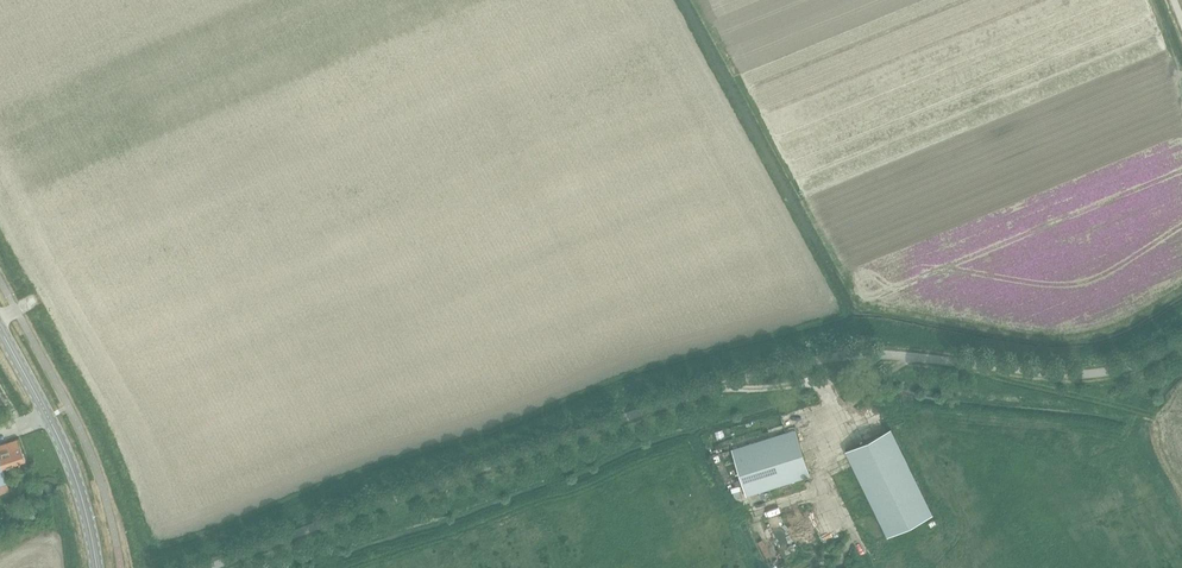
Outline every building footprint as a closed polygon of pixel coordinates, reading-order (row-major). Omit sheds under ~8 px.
[(812,406),(804,408),(805,415),(814,413),(812,406)] [(887,535),(932,513),(890,427),(845,449),(887,535)] [(802,476),(809,474),(795,429),(731,449),(748,507),(806,489),(802,476)] [(1,468),(24,461),(17,439),(0,444),(0,466),(1,468)]
